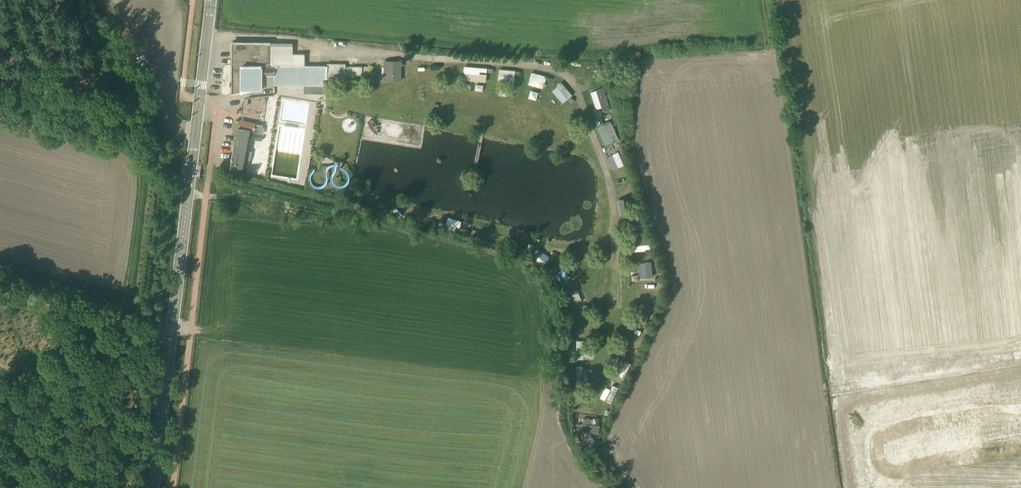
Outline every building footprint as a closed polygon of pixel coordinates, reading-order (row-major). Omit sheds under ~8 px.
[(345,75),(345,67),(345,64),(327,64),(327,66),(304,66),(304,54),(292,54),(292,44),(231,43),(231,93),(242,92),(251,90),(261,90),(261,87),(274,88),(274,86),(303,86),(303,94),(325,94),(325,81),(344,81),(345,75)] [(383,61),(383,81),(401,81),(401,61),(383,61)] [(345,67),(345,75),(372,76),(372,68),(362,68),(362,67),(345,67)] [(464,67),(464,73),(465,74),(464,81),(485,83),(486,73),(491,73),(491,69),(464,67)] [(498,70),(497,77),(498,77),(498,83),(512,84),(513,78),(514,78),(514,75),(519,76),(520,72),(498,70)] [(531,73),(528,85),(542,89),(545,81),(550,82),(551,79),(531,73)] [(556,88),(551,92),(562,104),(567,100),(570,103),(573,101),(570,97),(571,96),(560,83),(556,87),(556,88)] [(508,95),(508,87),(500,87),(500,95),(508,95)] [(603,88),(590,93),(595,110),(601,108),(602,112),(610,110),(603,88)] [(603,125),(597,128),(604,146),(618,141),(609,121),(602,124),(603,125)] [(243,129),(237,128),(229,169),(242,171),(248,133),(261,135),(262,125),(244,122),(243,129)] [(617,153),(606,158),(612,171),(623,166),(617,153)] [(627,199),(618,200),(621,218),(632,217),(629,201),(627,201),(627,199)] [(411,210),(410,216),(415,217),(414,222),(423,224),(426,214),(411,210)] [(447,218),(445,224),(448,225),(447,229),(454,231),(455,227),(458,228),(460,222),(447,218)] [(640,218),(625,220),(626,227),(632,226),(632,231),(641,230),(640,218)] [(648,239),(628,241),(629,252),(644,251),(644,249),(649,249),(648,239)] [(528,242),(525,248),(536,254),(539,248),(528,242)] [(538,257),(535,260),(542,265),(548,258),(539,251),(535,255),(538,257)] [(650,262),(638,264),(640,278),(652,277),(650,262)] [(553,267),(549,270),(555,276),(553,277),(563,289),(568,285),(565,281),(569,278),(562,269),(558,272),(553,267)] [(576,290),(565,295),(571,309),(577,307),(575,303),(581,301),(576,290)] [(637,311),(634,318),(639,320),(638,323),(643,325),(650,307),(644,305),(641,313),(637,311)] [(575,341),(575,359),(582,359),(582,358),(588,359),(588,348),(582,348),(582,341),(575,341)] [(625,361),(616,377),(621,381),(631,364),(625,361)] [(576,367),(576,385),(583,385),(583,381),(587,381),(587,370),(582,370),(582,367),(576,367)] [(604,388),(599,399),(610,404),(617,388),(612,385),(610,390),(604,388)] [(579,423),(579,431),(597,433),(598,426),(591,425),(592,419),(582,418),(581,424),(579,423)]
